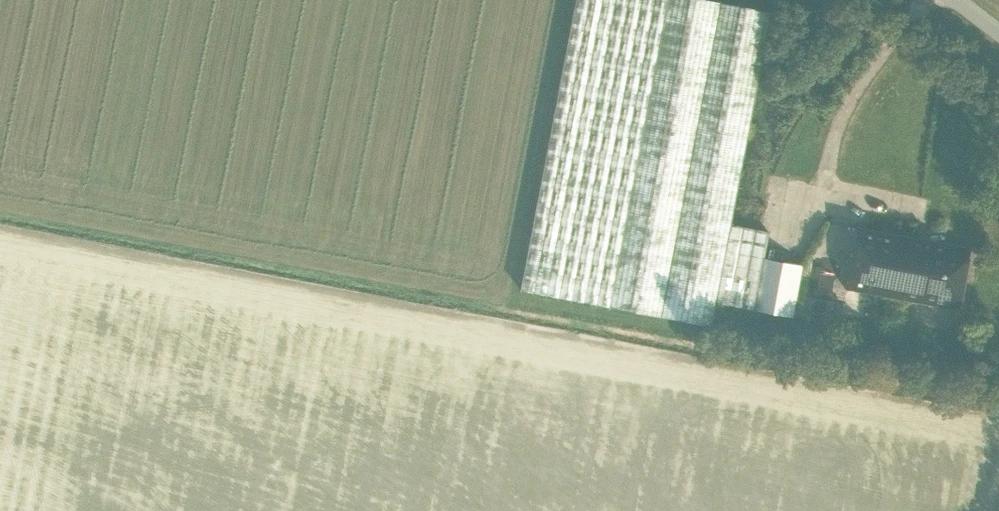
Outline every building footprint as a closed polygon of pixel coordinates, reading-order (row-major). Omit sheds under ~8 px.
[(746,228),(731,225),(770,12),(703,0),(574,0),(520,292),(712,327),(716,303),(792,317),(802,266),(764,259),(768,232),(746,228)] [(747,190),(746,200),(763,203),(765,193),(747,190)] [(849,289),(960,309),(970,249),(859,229),(849,289)]
